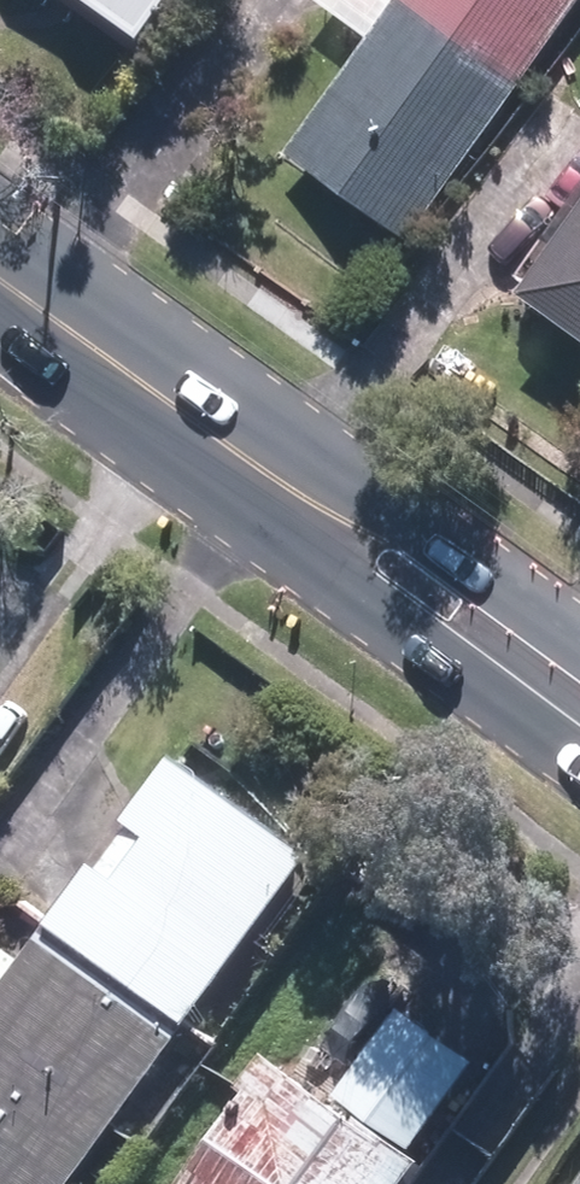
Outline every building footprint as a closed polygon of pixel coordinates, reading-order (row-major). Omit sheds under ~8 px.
[(162,35),(188,0),(114,0),(162,35)] [(579,16),(579,0),(408,0),(381,37),(298,151),(419,238),(579,16)] [(381,37),(408,0),(330,0),(381,37)] [(546,293),(579,317),(579,246),(546,293)] [(197,1019),(319,850),(182,752),(136,817),(140,819),(110,860),(106,858),(60,921),(197,1019)] [(52,933),(0,1005),(0,1183),(76,1183),(187,1031),(52,933)] [(420,1142),(484,1057),(414,1005),(350,1089),(420,1142)] [(197,1183),(417,1183),(414,1182),(431,1159),(282,1047),(256,1081),(268,1090),(197,1183)]
